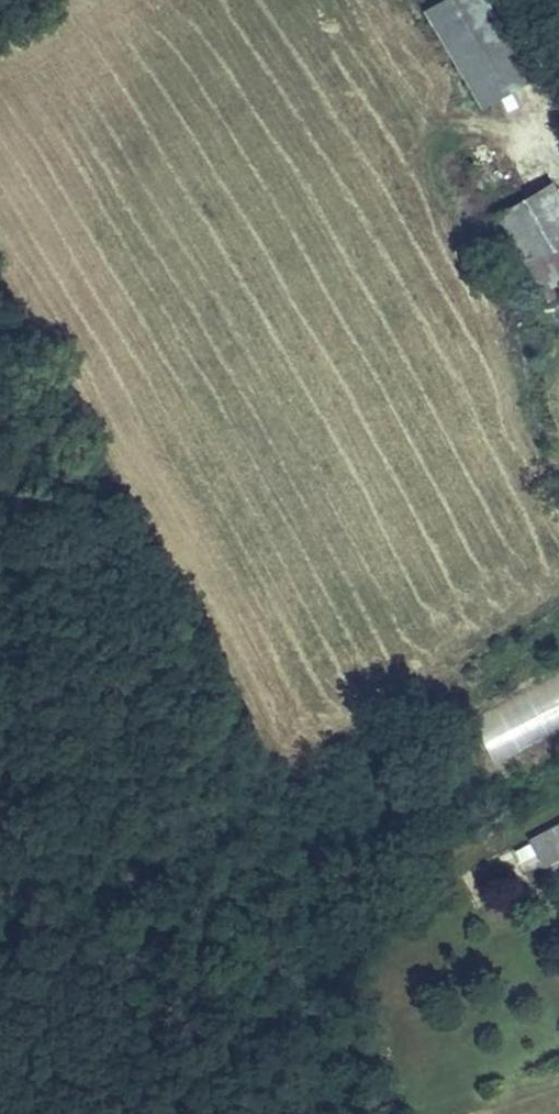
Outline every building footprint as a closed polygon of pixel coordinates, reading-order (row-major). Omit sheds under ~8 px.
[(440,8),(451,29),(493,103),(545,74),(503,0),(455,0),(440,8)] [(514,207),(558,290),(558,189),(557,184),(514,207)] [(558,724),(558,672),(470,710),(488,754),(558,724)] [(528,831),(539,862),(558,855),(558,820),(528,831)]
